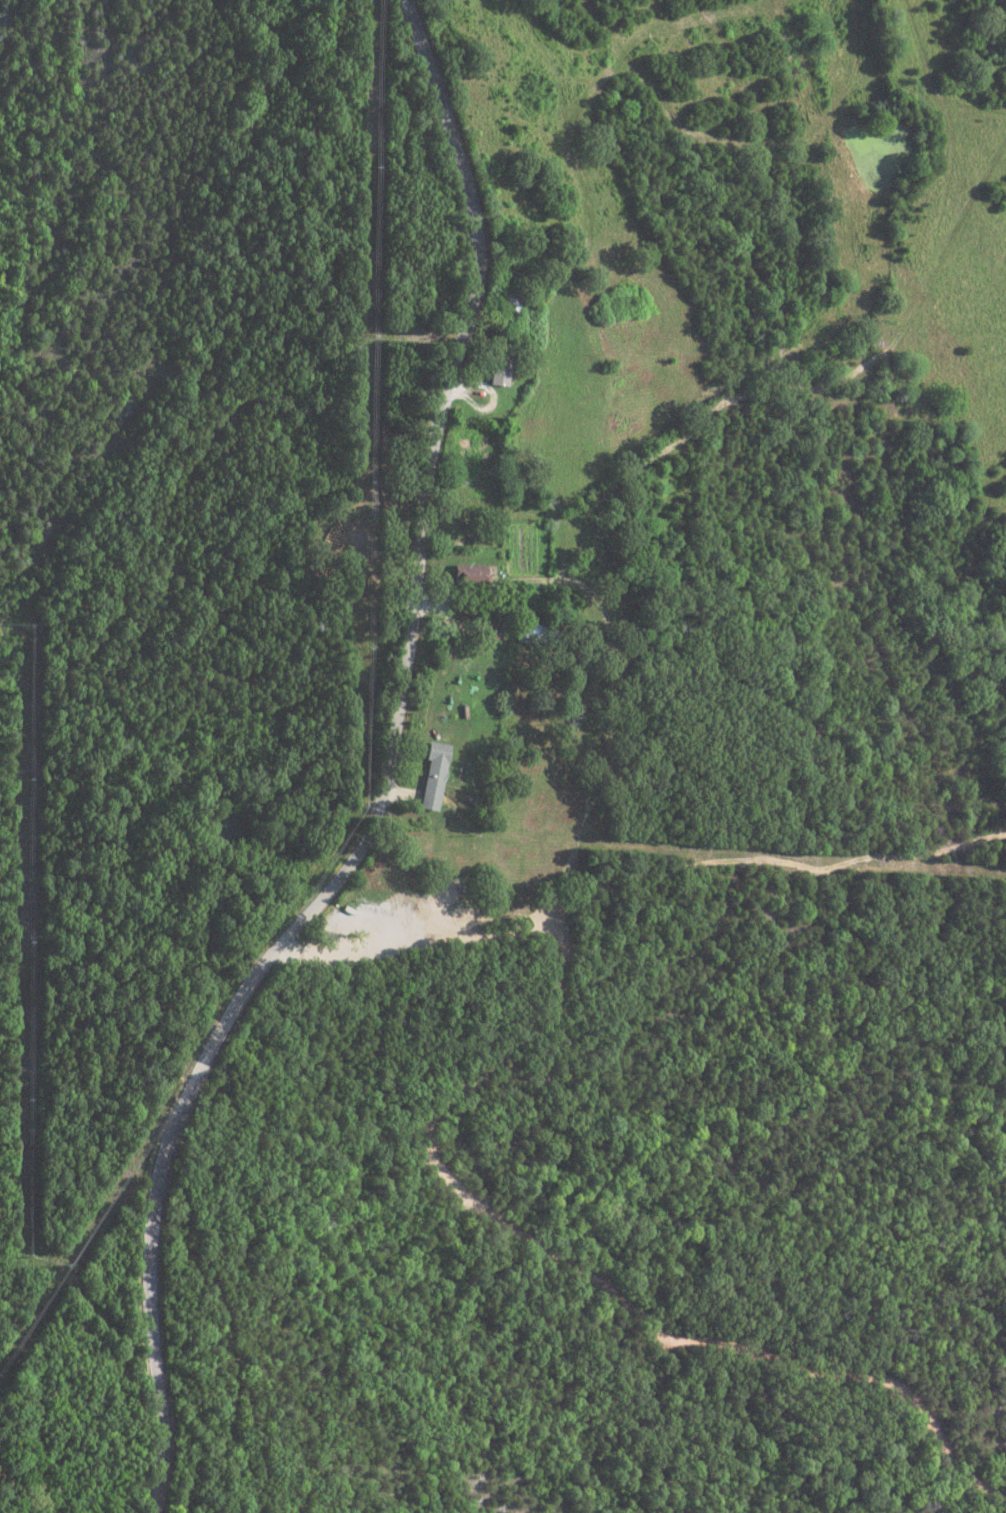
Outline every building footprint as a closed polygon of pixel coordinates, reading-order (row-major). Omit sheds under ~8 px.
[(503,388),(510,365),(493,360),(487,383),(503,388)] [(453,583),(484,584),(484,565),(454,564),(453,583)] [(419,807),(438,810),(449,744),(430,741),(419,807)]
